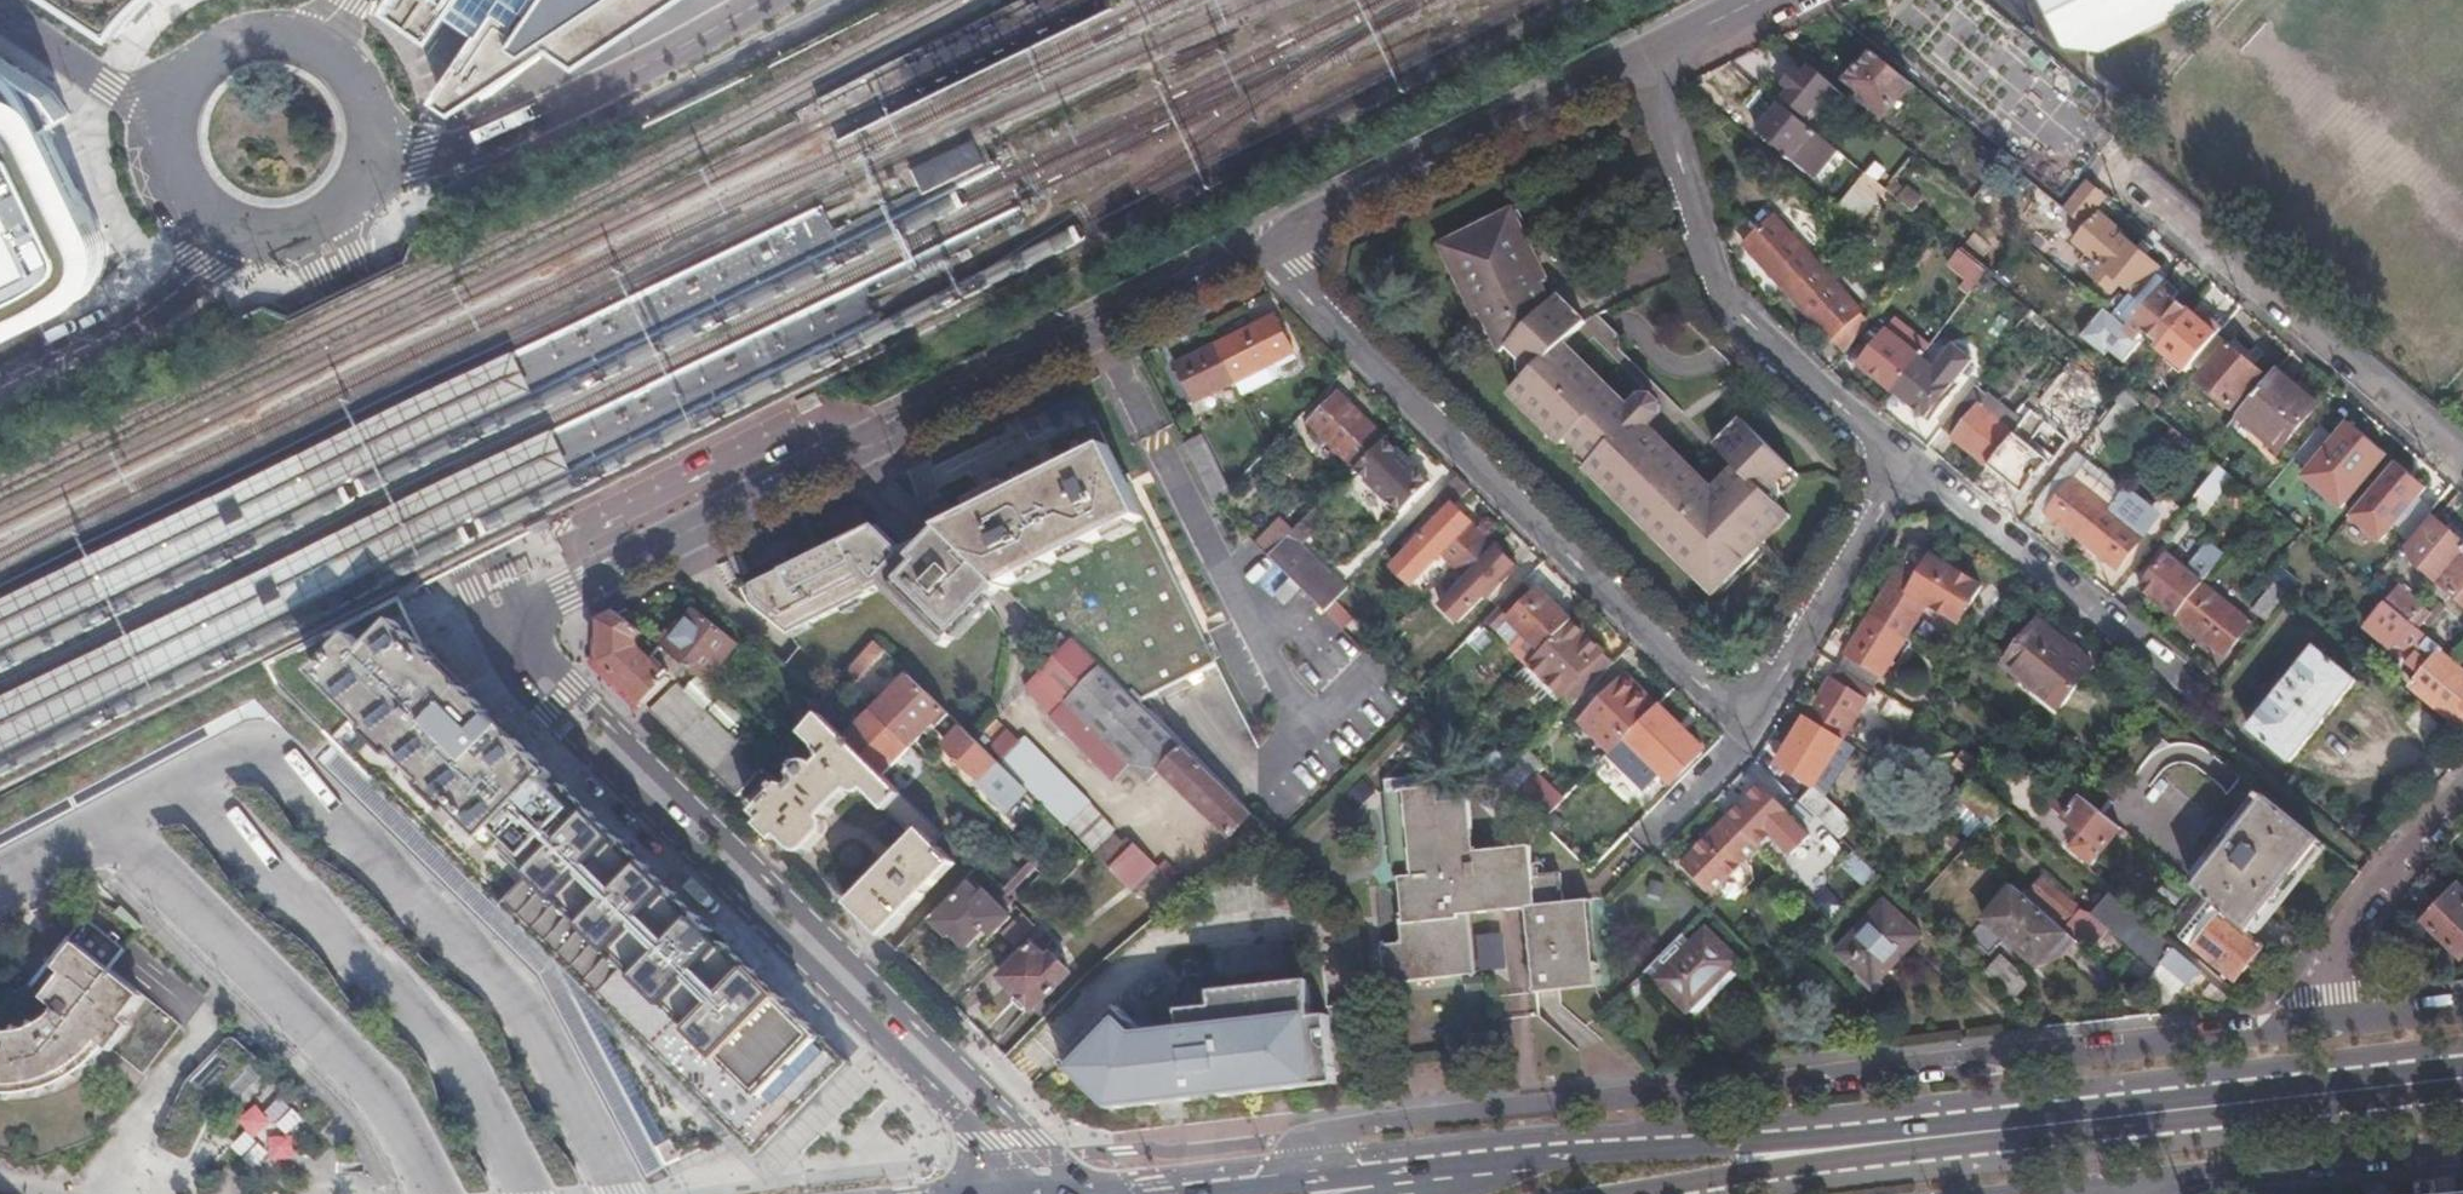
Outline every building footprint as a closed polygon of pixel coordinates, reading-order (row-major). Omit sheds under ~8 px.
[(127,41),(135,28),(144,17),(152,9),(162,1),(164,0),(65,0),(127,41)] [(440,94),(442,95),(459,107),(556,43),(580,59),(669,0),(495,0),(500,3),(440,91),(440,94)] [(2064,48),(2101,53),(2209,0),(2040,0),(2064,48)] [(1914,83),(1876,52),(1864,67),(1861,64),(1848,80),(1861,91),(1857,95),(1885,118),(1914,83)] [(33,229),(13,237),(39,300),(39,302),(42,306),(51,307),(60,304),(111,278),(123,256),(122,240),(115,222),(95,204),(89,190),(85,180),(82,170),(77,159),(74,150),(71,142),(67,134),(66,129),(81,124),(79,106),(51,86),(22,67),(0,53),(0,148),(33,229)] [(1836,83),(1814,65),(1805,75),(1798,69),(1785,83),(1793,90),(1786,98),(1809,117),(1836,83)] [(1843,152),(1783,102),(1760,130),(1819,179),(1843,152)] [(115,222),(81,124),(78,125),(115,222)] [(115,222),(78,125),(74,126),(115,222)] [(115,222),(74,126),(71,128),(115,222)] [(115,222),(71,128),(66,129),(95,204),(115,222)] [(970,140),(903,173),(915,199),(983,167),(970,140)] [(2087,180),(2064,206),(2082,222),(2105,195),(2087,180)] [(1855,186),(1836,208),(1854,223),(1872,200),(1855,186)] [(1898,197),(1914,211),(1923,201),(1907,187),(1898,197)] [(1836,208),(1825,199),(1813,214),(1841,238),(1854,223),(1836,208)] [(1645,431),(1627,414),(1588,376),(1591,373),(1583,365),(1580,368),(1560,348),(1586,320),(1563,294),(1555,302),(1544,282),(1550,280),(1514,208),(1444,244),(1479,315),(1486,312),(1506,354),(1513,347),(1524,360),(1521,362),(1523,372),(1530,379),(1515,393),(1566,443),(1570,438),(1595,462),(1590,467),(1717,592),(1790,518),(1775,502),(1784,494),(1783,486),(1779,482),(1792,468),(1745,419),(1719,444),(1745,473),(1717,502),(1692,478),(1696,474),(1685,465),(1683,468),(1645,431)] [(2151,275),(2155,270),(2161,263),(2126,233),(2097,210),(2071,241),(2100,266),(2093,275),(2114,291),(2121,283),(2134,294),(2135,294),(2151,275)] [(1744,246),(1788,293),(1819,264),(1776,218),(1744,246)] [(1988,272),(1961,250),(1948,266),(1966,282),(1960,289),(1969,296),(1988,272)] [(1819,264),(1788,293),(1809,316),(1830,339),(1862,311),(1819,264)] [(2127,324),(2138,311),(2140,309),(2161,283),(2165,278),(2155,270),(2151,275),(2135,294),(2134,294),(2116,315),(2117,316),(2127,324)] [(2164,285),(2176,295),(2181,290),(2168,279),(2164,285)] [(2138,311),(2140,313),(2128,328),(2141,338),(2145,333),(2161,345),(2192,309),(2176,296),(2176,295),(2164,285),(2142,311),(2140,309),(2138,311)] [(2192,309),(2161,345),(2189,368),(2196,359),(2219,332),(2207,322),(2192,309)] [(2213,316),(2207,322),(2219,332),(2225,325),(2213,316)] [(1886,331),(1919,358),(1930,344),(1898,317),(1886,331)] [(1257,324),(1217,344),(1236,382),(1243,394),(1279,377),(1276,362),(1293,354),(1275,318),(1258,326),(1257,324)] [(1857,363),(1893,391),(1919,358),(1886,331),(1883,329),(1857,363)] [(2219,332),(2196,359),(2209,370),(2202,378),(2232,404),(2263,368),(2254,361),(2259,356),(2235,337),(2231,342),(2219,332)] [(1919,358),(1893,391),(1928,420),(1983,351),(1961,334),(1933,369),(1919,358)] [(1236,382),(1217,344),(1177,364),(1181,371),(1174,374),(1190,405),(1236,382)] [(530,394),(511,358),(0,612),(0,652),(530,394)] [(2278,366),(2238,413),(2278,447),(2318,401),(2278,366)] [(1357,466),(1386,437),(1341,392),(1312,421),(1357,466)] [(1645,395),(1627,414),(1645,431),(1664,412),(1664,401),(1657,395),(1645,395)] [(1966,396),(1940,429),(1987,466),(2013,433),(1966,396)] [(2013,433),(1987,466),(2036,504),(2061,471),(2072,458),(2040,430),(2047,420),(2033,409),(2013,433)] [(2396,460),(2353,423),(2305,479),(2348,515),(2352,512),(2396,460)] [(570,477),(550,434),(0,703),(0,750),(570,477)] [(1432,481),(1386,437),(1357,466),(1380,488),(1403,510),(1432,481)] [(1193,442),(1186,445),(1217,505),(1230,491),(1205,444),(1196,448),(1193,442)] [(1076,640),(1142,704),(1217,666),(1146,518),(1109,447),(945,530),(1005,589),(1067,649),(1076,640)] [(2072,458),(2061,471),(2073,480),(2107,508),(2118,494),(2072,458)] [(2434,492),(2396,460),(2352,512),(2390,544),(2434,492)] [(2036,504),(2035,505),(2046,513),(2073,480),(2061,471),(2036,504)] [(1453,502),(1455,504),(1470,488),(1458,476),(1439,497),(1449,507),(1453,502)] [(2046,513),(2081,541),(2107,508),(2073,480),(2046,513)] [(1456,564),(1486,535),(1455,504),(1453,502),(1449,507),(1424,532),(1425,534),(1395,565),(1414,583),(1444,552),(1456,564)] [(2107,508),(2081,541),(2117,569),(2143,536),(2125,522),(2107,508)] [(2436,516),(2404,553),(2408,556),(2410,554),(2462,600),(2462,539),(2436,516)] [(1257,545),(1270,557),(1290,535),(1292,533),(1280,520),(1257,545)] [(1005,589),(945,530),(930,547),(912,554),(881,526),(799,573),(761,595),(768,610),(806,640),(888,587),(949,646),(955,641),(990,605),(1005,589)] [(1328,614),(1338,603),(1348,592),(1319,564),(1290,535),(1270,557),(1328,614)] [(1519,568),(1486,535),(1456,564),(1475,582),(1494,600),(1519,574),(1515,571),(1519,568)] [(1902,562),(1870,615),(1906,637),(1927,603),(1959,623),(1981,587),(1932,555),(1913,544),(1902,562)] [(2140,587),(2175,615),(2201,582),(2166,555),(2140,587)] [(1430,591),(1441,604),(1459,588),(1448,575),(1430,591)] [(2374,579),(2368,586),(2374,591),(2380,584),(2374,579)] [(1543,651),(1573,621),(1540,589),(1537,593),(1526,581),(1492,616),(1504,627),(1511,619),(1543,651)] [(2256,608),(2273,622),(2294,596),(2276,581),(2256,608)] [(2201,582),(2175,615),(2201,635),(2226,654),(2251,622),(2201,582)] [(2399,584),(2385,600),(2411,621),(2425,606),(2399,584)] [(670,1168),(738,1136),(760,1158),(852,1064),(486,707),(425,647),(419,636),(396,589),(262,655),(266,663),(281,689),(465,870),(559,962),(670,1168)] [(1328,614),(1344,630),(1355,620),(1346,612),(1338,603),(1328,614)] [(666,644),(663,647),(685,666),(709,684),(741,646),(696,611),(679,631),(674,627),(661,640),(666,644)] [(648,634),(623,614),(604,623),(595,627),(593,664),(635,703),(639,699),(646,705),(676,675),(685,666),(663,647),(648,634)] [(1906,637),(1870,615),(1846,654),(1883,675),(1906,637)] [(1586,692),(1616,662),(1573,621),(1543,651),(1526,668),(1569,710),(1586,692)] [(2035,622),(2003,661),(2058,707),(2091,666),(2035,622)] [(2444,648),(2428,635),(2421,645),(2435,658),(2413,684),(2462,725),(2462,724),(2462,699),(2462,698),(2462,670),(2441,652),(2444,648)] [(1234,836),(1255,814),(1142,704),(1076,640),(1067,649),(1042,674),(1044,676),(1028,692),(1056,718),(1051,723),(1115,783),(1132,765),(1149,781),(1162,769),(1234,836)] [(861,681),(888,652),(878,641),(851,671),(857,678),(861,681)] [(2314,645),(2249,726),(2291,759),(2357,679),(2314,645)] [(1842,660),(1839,667),(1875,688),(1879,682),(1883,675),(1846,654),(1842,660)] [(1875,688),(1839,667),(1830,679),(1867,701),(1875,688)] [(1006,811),(1028,788),(911,674),(894,693),(876,711),(912,745),(933,725),(950,740),(945,744),(979,776),(975,781),(1006,811)] [(1629,734),(1658,705),(1626,674),(1579,721),(1612,753),(1629,734)] [(1819,698),(1807,717),(1844,739),(1867,701),(1830,679),(1819,698)] [(739,795),(764,767),(677,685),(651,710),(652,712),(739,795)] [(1925,718),(1875,688),(1867,701),(1874,709),(1915,734),(1925,718)] [(869,715),(874,709),(862,696),(856,703),(869,715)] [(1704,750),(1658,705),(1629,734),(1652,757),(1675,779),(1704,750)] [(849,739),(885,775),(912,745),(876,711),(849,739)] [(940,905),(979,866),(932,821),(912,801),(885,775),(849,739),(823,715),(806,734),(819,747),(821,754),(814,761),(813,760),(811,760),(809,759),(808,759),(806,759),(804,760),(803,761),(801,762),(798,759),(793,764),(796,768),(796,770),(796,773),(796,775),(797,777),(792,784),(783,783),(771,772),(745,801),(753,808),(757,812),(780,835),(799,853),(805,853),(810,851),(829,830),(828,824),(827,820),(825,817),(852,791),(858,794),(860,794),(863,794),(865,793),(868,789),(896,818),(916,837),(850,903),(885,937),(927,894),(940,905)] [(1844,739),(1807,717),(1785,755),(1822,776),(1844,739)] [(1010,726),(993,744),(1005,756),(1022,737),(1010,726)] [(1499,782),(1542,823),(1565,800),(1539,775),(1546,769),(1529,751),(1499,782)] [(931,781),(939,772),(922,755),(912,764),(931,781)] [(1609,755),(1595,769),(1616,790),(1631,775),(1609,755)] [(2010,807),(1971,773),(1955,792),(1967,803),(1961,810),(1953,819),(1957,823),(1955,826),(1977,844),(1998,820),(2010,807)] [(2085,796),(2065,781),(2048,803),(2083,830),(2070,846),(2093,863),(2105,847),(2122,827),(2085,796)] [(1441,782),(1387,786),(1388,805),(1395,804),(1402,913),(1397,914),(1399,939),(1380,941),(1383,980),(1476,971),(1472,909),(1526,906),(1533,992),(1592,988),(1586,902),(1564,904),(1561,873),(1532,874),(1529,845),(1474,849),(1470,797),(1443,799),(1441,782)] [(1745,803),(1729,820),(1759,849),(1793,816),(1761,787),(1745,803)] [(1815,787),(1802,802),(1841,839),(1855,823),(1815,787)] [(2250,931),(2322,841),(2265,795),(2195,884),(2201,890),(2207,896),(2250,931)] [(1242,843),(1266,824),(1255,814),(1234,836),(1242,843)] [(1083,835),(1094,850),(1118,832),(1106,817),(1083,835)] [(1759,849),(1729,820),(1688,863),(1716,892),(1759,849)] [(2122,827),(2105,847),(2111,852),(2117,856),(2133,836),(2122,827)] [(1169,882),(1178,873),(1167,861),(1161,868),(1144,851),(1130,838),(1125,842),(1116,833),(1096,854),(1111,869),(1114,867),(1136,889),(1156,870),(1169,882)] [(2190,983),(2202,969),(2112,893),(2094,913),(2083,908),(2044,874),(2031,890),(2070,922),(2065,928),(2072,934),(2091,950),(2113,926),(2158,967),(2153,972),(2178,991),(2186,981),(2190,983)] [(2055,953),(2072,934),(2065,928),(2013,883),(1983,917),(2039,964),(2051,950),(2055,953)] [(972,885),(936,920),(951,936),(955,932),(970,946),(987,928),(995,934),(1013,915),(986,889),(981,893),(972,885)] [(2026,895),(2065,928),(2070,922),(2031,890),(2026,895)] [(2428,922),(2462,956),(2462,890),(2458,896),(2455,894),(2428,922)] [(2237,978),(2266,944),(2250,931),(2207,896),(2193,912),(2212,928),(2197,946),(2237,978)] [(1883,900),(1837,950),(1873,985),(1921,934),(1883,900)] [(1006,934),(1018,944),(1038,923),(1027,912),(1006,934)] [(1698,919),(1648,968),(1657,977),(1689,1010),(1740,960),(1708,928),(1698,919)] [(143,991),(113,967),(120,958),(127,950),(92,922),(77,929),(32,988),(10,996),(0,993),(0,1105),(6,1099),(15,1100),(21,1108),(27,1100),(45,1096),(53,1102),(56,1092),(62,1090),(71,1095),(73,1085),(87,1076),(97,1079),(97,1069),(100,1066),(110,1067),(108,1057),(114,1049),(120,1053),(140,1027),(134,1022),(152,998),(143,991)] [(1039,940),(1003,978),(1020,994),(1017,996),(1016,1001),(1024,1010),(1029,1009),(1032,1006),(1036,1009),(1072,972),(1039,940)] [(1985,972),(2011,996),(2027,979),(2001,955),(1985,972)] [(2141,986),(2167,1005),(2178,991),(2153,972),(2141,986)] [(1119,1004),(1063,1062),(1077,1076),(1108,1109),(1190,1099),(1221,1095),(1321,1084),(1337,1082),(1328,1013),(1312,1015),(1308,978),(1210,989),(1212,1004),(1178,1008),(1180,1024),(1141,1029),(1130,1017),(1119,1004)] [(222,1099),(257,1062),(235,1041),(196,1081),(167,1138),(195,1151),(222,1099)] [(278,1094),(234,1152),(256,1168),(265,1155),(278,1165),(312,1119),(278,1094)]
